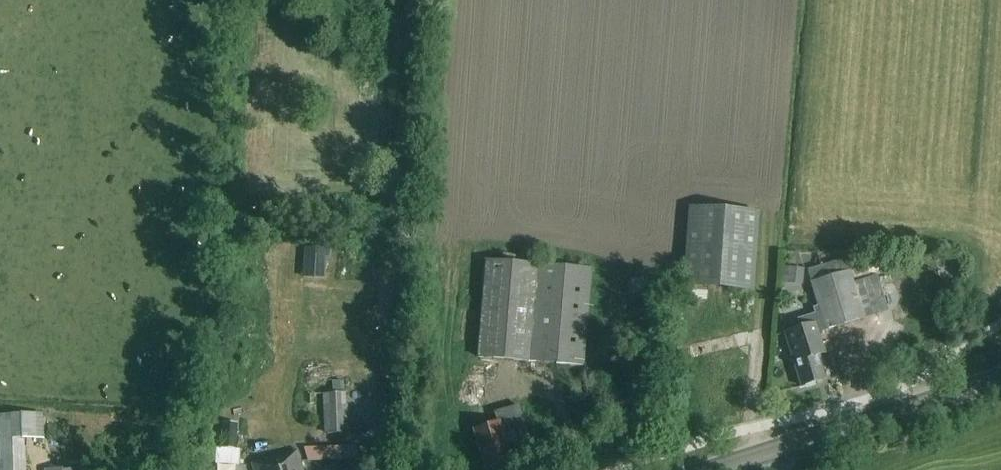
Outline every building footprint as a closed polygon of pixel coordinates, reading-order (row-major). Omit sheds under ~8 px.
[(681,288),(752,293),(757,213),(687,208),(681,288)] [(301,278),(323,280),(325,251),(302,249),(301,278)] [(795,320),(798,329),(786,333),(793,356),(791,356),(801,387),(825,379),(819,360),(820,358),(820,356),(824,355),(818,335),(826,332),(825,330),(863,319),(845,259),(819,266),(818,262),(805,266),(811,284),(809,284),(816,308),(811,310),(813,315),(795,320)] [(486,262),(478,357),(582,366),(590,270),(486,262)] [(804,269),(788,267),(786,278),(802,280),(804,269)] [(347,434),(346,394),(321,395),(322,435),(347,434)] [(529,440),(525,426),(519,406),(495,413),(498,423),(474,431),(485,469),(510,461),(506,447),(529,440)] [(0,415),(0,459),(0,469),(25,469),(25,439),(43,439),(42,413),(0,415)] [(218,450),(234,451),(236,424),(220,423),(218,450)] [(252,464),(254,469),(303,469),(297,450),(252,464)]
